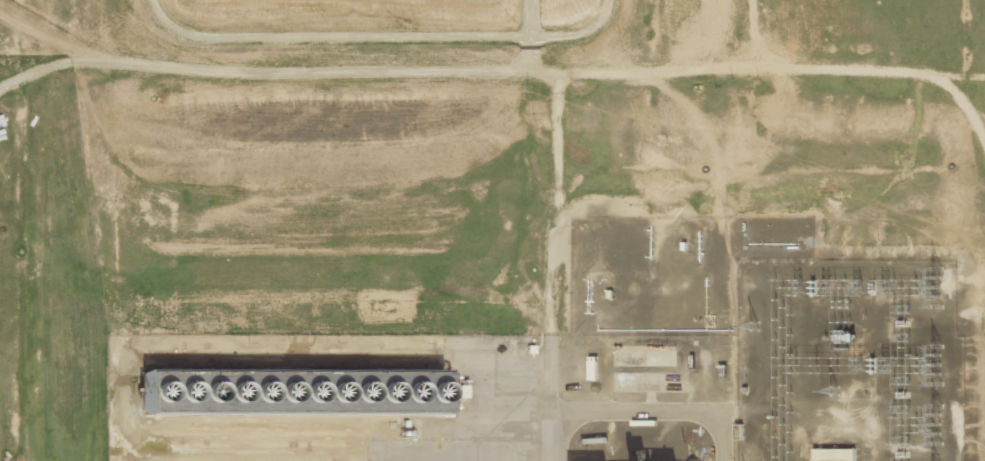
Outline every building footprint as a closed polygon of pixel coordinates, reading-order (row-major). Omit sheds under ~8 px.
[(140,411),(140,374),(454,375),(454,413),(140,411)]
